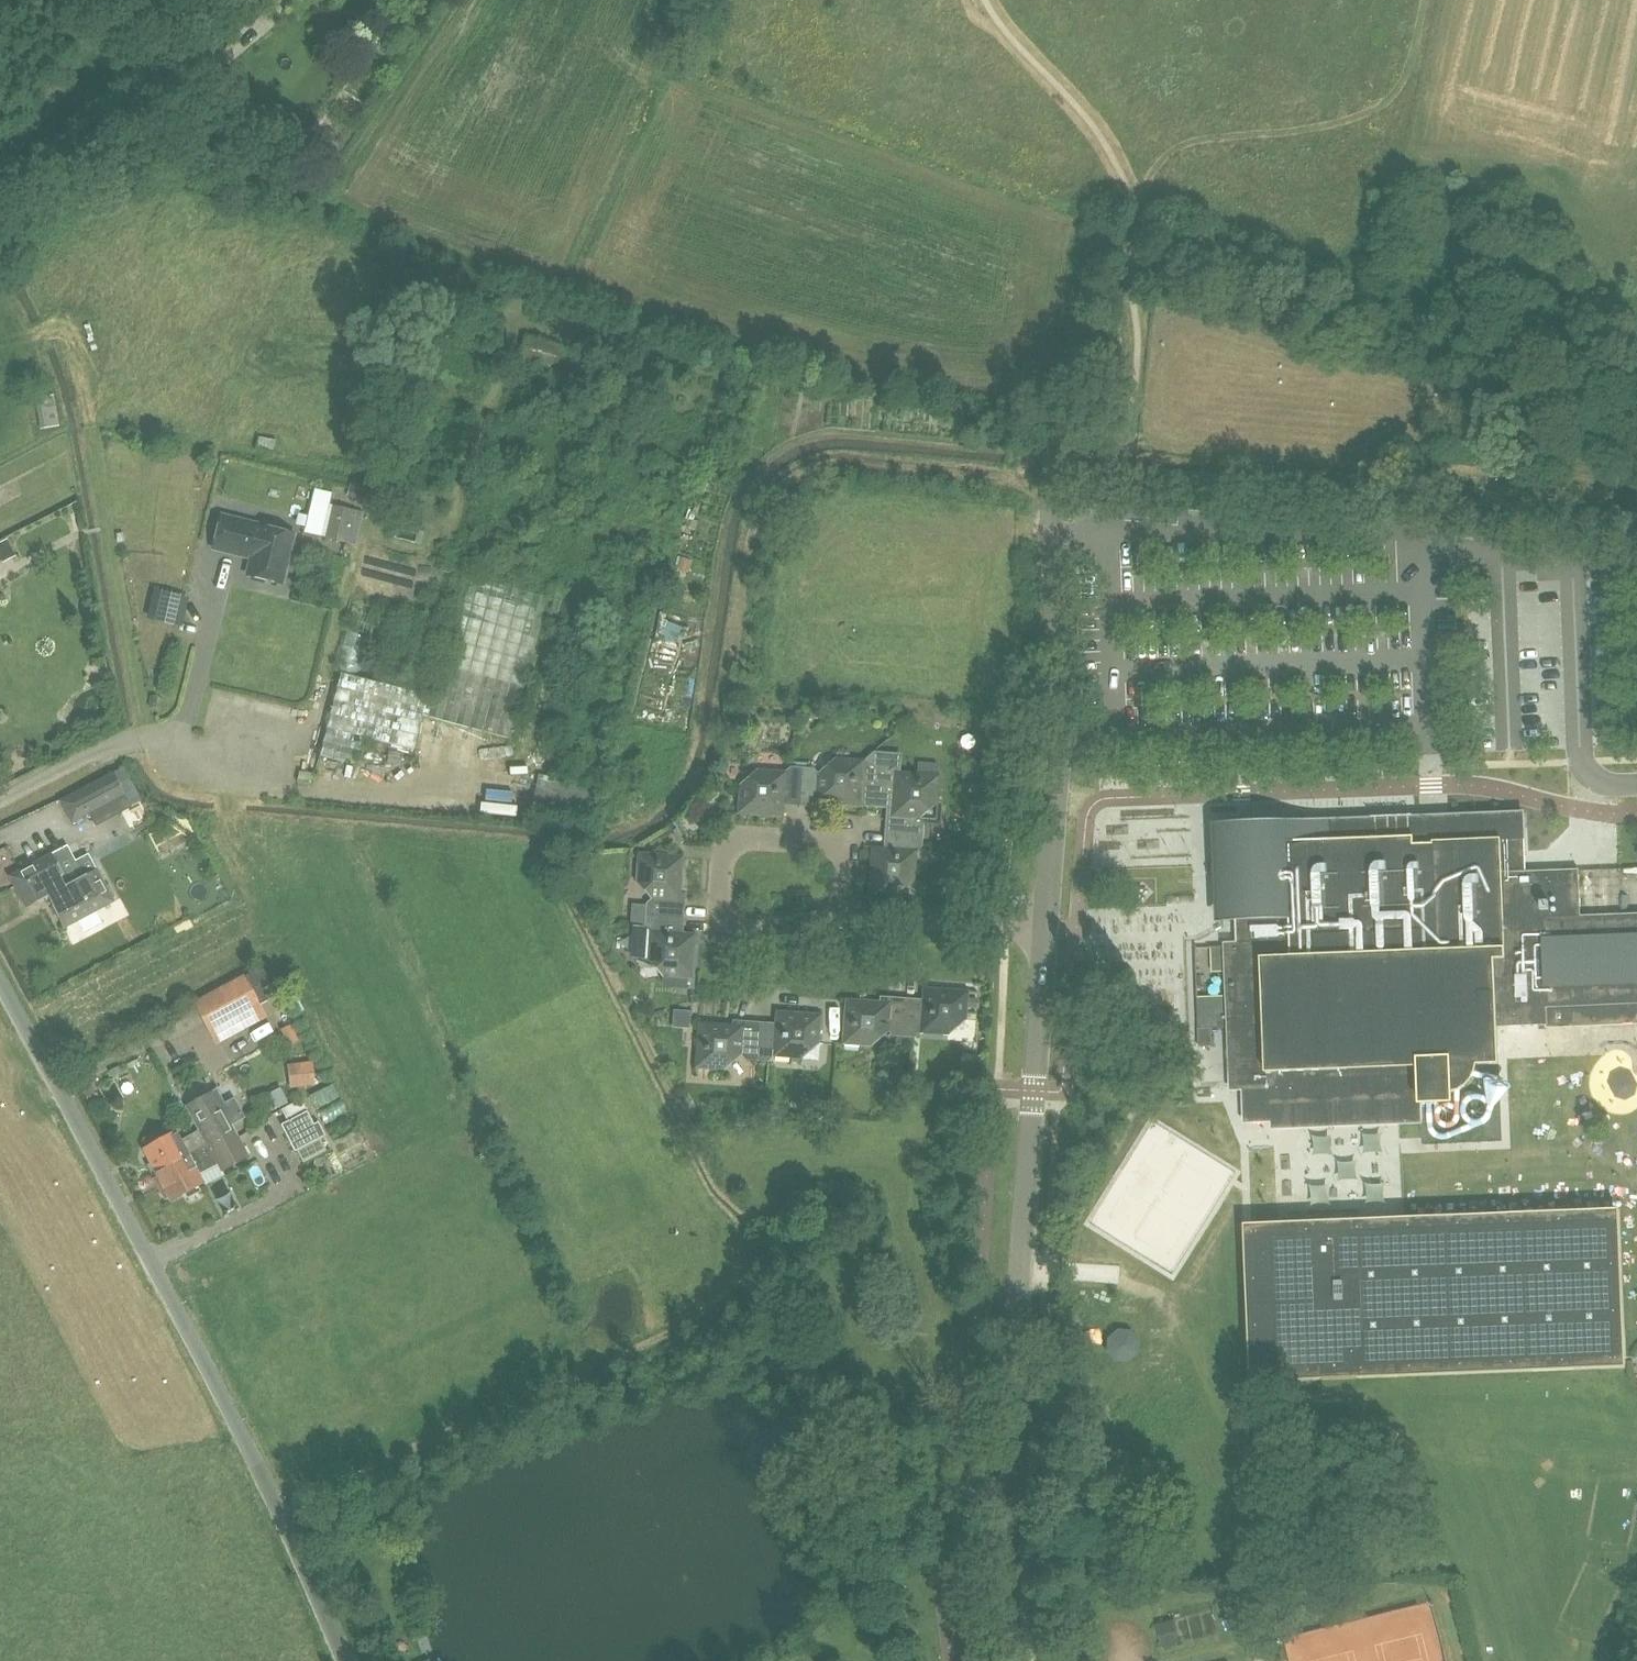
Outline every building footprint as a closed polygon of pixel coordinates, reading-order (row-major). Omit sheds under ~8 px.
[(494,304),(474,298),(471,309),(490,315),(494,304)] [(517,362),(555,373),(562,347),(524,337),(517,362)] [(57,410),(54,395),(35,399),(41,429),(60,425),(57,410)] [(367,501),(369,488),(350,484),(347,496),(367,501)] [(326,534),(352,540),(359,510),(333,503),(326,534)] [(222,517),(214,548),(253,557),(249,575),(281,584),(293,535),(222,517)] [(690,572),(693,560),(679,556),(675,568),(690,572)] [(466,576),(428,717),(510,739),(544,611),(558,614),(565,588),(551,584),(547,598),(466,576)] [(357,764),(364,737),(415,750),(427,700),(342,678),(322,755),(357,764)] [(865,760),(861,804),(885,806),(892,806),(889,833),(923,835),(924,824),(935,825),(941,820),(942,808),(938,804),(940,775),(938,774),(939,764),(918,763),(917,773),(899,772),(900,757),(897,754),(874,752),(868,757),(865,760)] [(802,768),(800,802),(861,806),(861,804),(865,760),(835,758),(834,770),(829,774),(818,774),(814,769),(802,768)] [(740,785),(737,814),(784,818),(785,801),(800,802),(802,768),(791,767),(786,771),(758,769),(757,781),(752,786),(740,785)] [(314,773),(301,771),(298,783),(312,784),(314,773)] [(73,823),(92,813),(125,795),(114,773),(61,801),(73,823)] [(596,823),(600,801),(536,789),(532,811),(596,823)] [(1212,865),(1212,867),(1217,867),(1217,873),(1218,880),(1213,880),(1213,881),(1221,881),(1223,919),(1236,919),(1237,946),(1225,946),(1225,947),(1226,972),(1227,996),(1228,1027),(1231,1088),(1238,1088),(1246,1087),(1247,1120),(1275,1119),(1275,1126),(1412,1121),(1418,1121),(1423,1121),(1422,1104),(1423,1104),(1429,1104),(1437,1103),(1453,1103),(1452,1093),(1458,1092),(1460,1092),(1467,1087),(1473,1081),(1476,1075),(1477,1073),(1478,1065),(1500,1064),(1499,1057),(1499,1056),(1498,1027),(1547,1025),(1547,1028),(1636,1024),(1636,914),(1619,914),(1581,916),(1579,870),(1566,870),(1526,872),(1525,827),(1525,824),(1526,824),(1525,815),(1447,818),(1220,827),(1221,865),(1218,865),(1212,865)] [(871,846),(868,893),(897,895),(898,882),(903,878),(915,879),(917,850),(922,846),(923,835),(889,833),(888,847),(871,846)] [(15,886),(27,908),(48,897),(64,928),(114,901),(97,869),(64,887),(59,878),(64,875),(52,853),(20,870),(26,881),(15,886)] [(638,853),(636,882),(648,883),(653,888),(652,899),(647,904),(646,915),(680,917),(684,856),(638,853)] [(632,926),(631,953),(635,959),(648,960),(660,961),(664,966),(663,978),(669,978),(668,987),(687,988),(688,979),(693,980),(696,933),(686,933),(683,933),(679,932),(680,917),(646,915),(645,925),(645,926),(645,927),(632,926)] [(1225,946),(1211,947),(1212,972),(1226,972),(1225,947),(1225,946)] [(264,1015),(259,1005),(244,977),(197,1002),(218,1040),(264,1015)] [(907,1003),(904,1037),(915,1038),(920,1033),(949,1036),(950,1023),(955,1019),(967,1020),(969,990),(923,987),(922,1004),(907,1003)] [(1227,996),(1198,997),(1199,1028),(1228,1027),(1227,996)] [(904,1037),(907,1003),(845,999),(842,1045),(871,1047),(872,1035),(877,1030),(889,1031),(893,1036),(904,1037)] [(691,1012),(675,1011),(673,1027),(689,1028),(691,1012)] [(760,1027),(757,1060),(768,1061),(773,1057),(802,1059),(803,1047),(808,1043),(820,1043),(822,1014),(776,1011),(775,1028),(760,1027)] [(293,1024),(281,1029),(288,1046),(307,1038),(300,1021),(293,1024)] [(757,1060),(760,1027),(698,1022),(695,1068),(724,1070),(725,1058),(731,1054),(742,1055),(746,1060),(757,1060)] [(299,1074),(300,1085),(315,1083),(312,1063),(287,1065),(288,1075),(299,1074)] [(94,1087),(86,1091),(93,1106),(101,1102),(94,1087)] [(213,1092),(188,1105),(201,1129),(197,1131),(204,1145),(219,1137),(224,1145),(237,1138),(213,1092)] [(288,1121),(307,1111),(301,1099),(282,1109),(288,1121)] [(294,1151),(296,1150),(320,1137),(307,1111),(288,1121),(281,1125),(294,1151)] [(147,1148),(144,1150),(155,1172),(204,1145),(197,1131),(181,1140),(177,1132),(162,1140),(160,1135),(155,1133),(145,1138),(144,1143),(147,1148)] [(219,1137),(204,1145),(155,1172),(163,1186),(159,1188),(166,1201),(169,1199),(171,1201),(186,1193),(188,1197),(200,1191),(198,1186),(204,1183),(199,1172),(219,1162),(223,1170),(247,1157),(237,1138),(224,1145),(219,1137)] [(320,1137),(296,1150),(303,1164),(327,1151),(320,1137)] [(1272,1236),(1277,1368),(1322,1366),(1322,1379),(1358,1378),(1357,1365),(1613,1355),(1608,1222),(1405,1230),(1352,1233),(1352,1220),(1316,1221),(1317,1234),(1272,1236)] [(1130,1332),(1118,1331),(1109,1339),(1108,1351),(1116,1360),(1128,1360),(1137,1353),(1138,1341),(1130,1332)] [(1176,1622),(1175,1619),(1157,1624),(1163,1649),(1181,1645),(1176,1622)]
